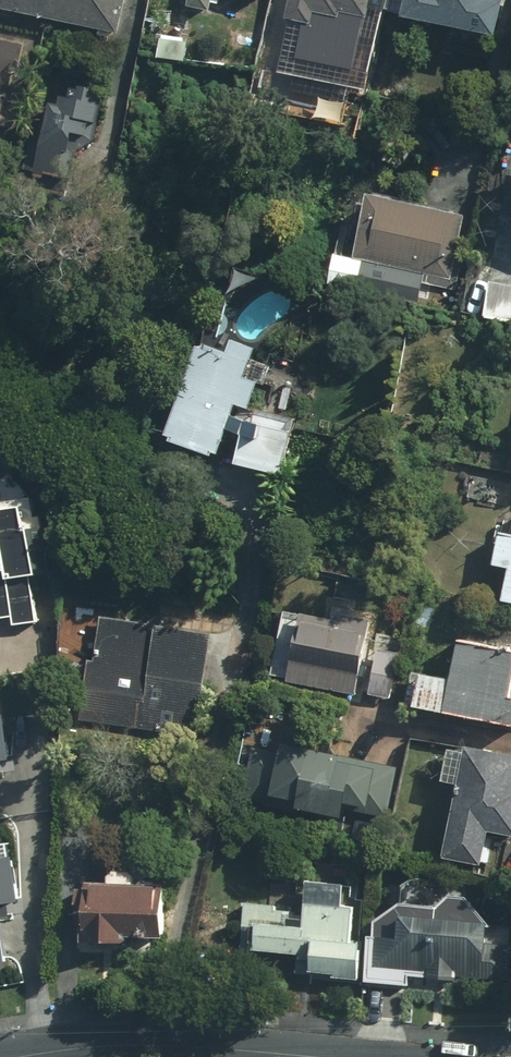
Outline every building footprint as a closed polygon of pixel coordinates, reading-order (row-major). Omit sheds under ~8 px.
[(127,0),(0,0),(0,17),(120,38),(127,0)] [(176,10),(215,15),(217,0),(178,0),(176,10)] [(284,22),(267,19),(260,56),(285,61),(291,33),(313,37),(316,19),(367,29),(373,0),(288,0),(284,22)] [(400,26),(499,42),(505,3),(492,1),(492,0),(404,0),(400,26)] [(0,42),(0,177),(23,46),(0,42)] [(96,146),(107,99),(84,94),(82,102),(63,98),(52,146),(29,141),(21,176),(70,188),(81,143),(96,146)] [(466,217),(368,198),(355,262),(454,281),(466,217)] [(219,461),(228,436),(244,441),(239,465),(284,479),(295,424),(258,414),(256,427),(233,420),(238,406),(252,411),(260,387),(268,390),(275,369),(254,362),(257,352),(231,343),(227,355),(197,345),(164,443),(219,461)] [(12,620),(13,630),(39,626),(32,589),(48,586),(35,512),(0,519),(0,622),(12,620)] [(500,540),(493,573),(510,577),(503,607),(510,609),(510,542),(500,540)] [(216,631),(100,616),(95,657),(81,655),(74,710),(204,726),(216,631)] [(284,618),(275,687),(391,702),(397,659),(369,656),(372,629),(284,618)] [(402,710),(510,727),(510,659),(461,651),(457,678),(409,671),(402,710)] [(0,719),(0,752),(11,751),(7,718),(0,719)] [(404,765),(258,742),(247,812),(348,828),(350,815),(395,822),(404,765)] [(447,748),(442,780),(460,782),(448,866),(487,872),(493,835),(510,838),(510,758),(447,748)] [(0,854),(0,910),(19,908),(15,853),(0,854)] [(364,949),(361,982),(410,986),(411,977),(510,985),(510,945),(501,944),(469,901),(454,900),(427,879),(413,879),(404,888),(403,910),(379,925),(377,939),(365,938),(364,949)] [(304,908),(242,903),(239,952),(296,957),(295,977),(361,982),(364,949),(351,949),(354,912),(344,911),(346,888),(306,885),(304,908)] [(168,890),(78,887),(76,946),(120,948),(121,936),(167,938),(168,890)]
